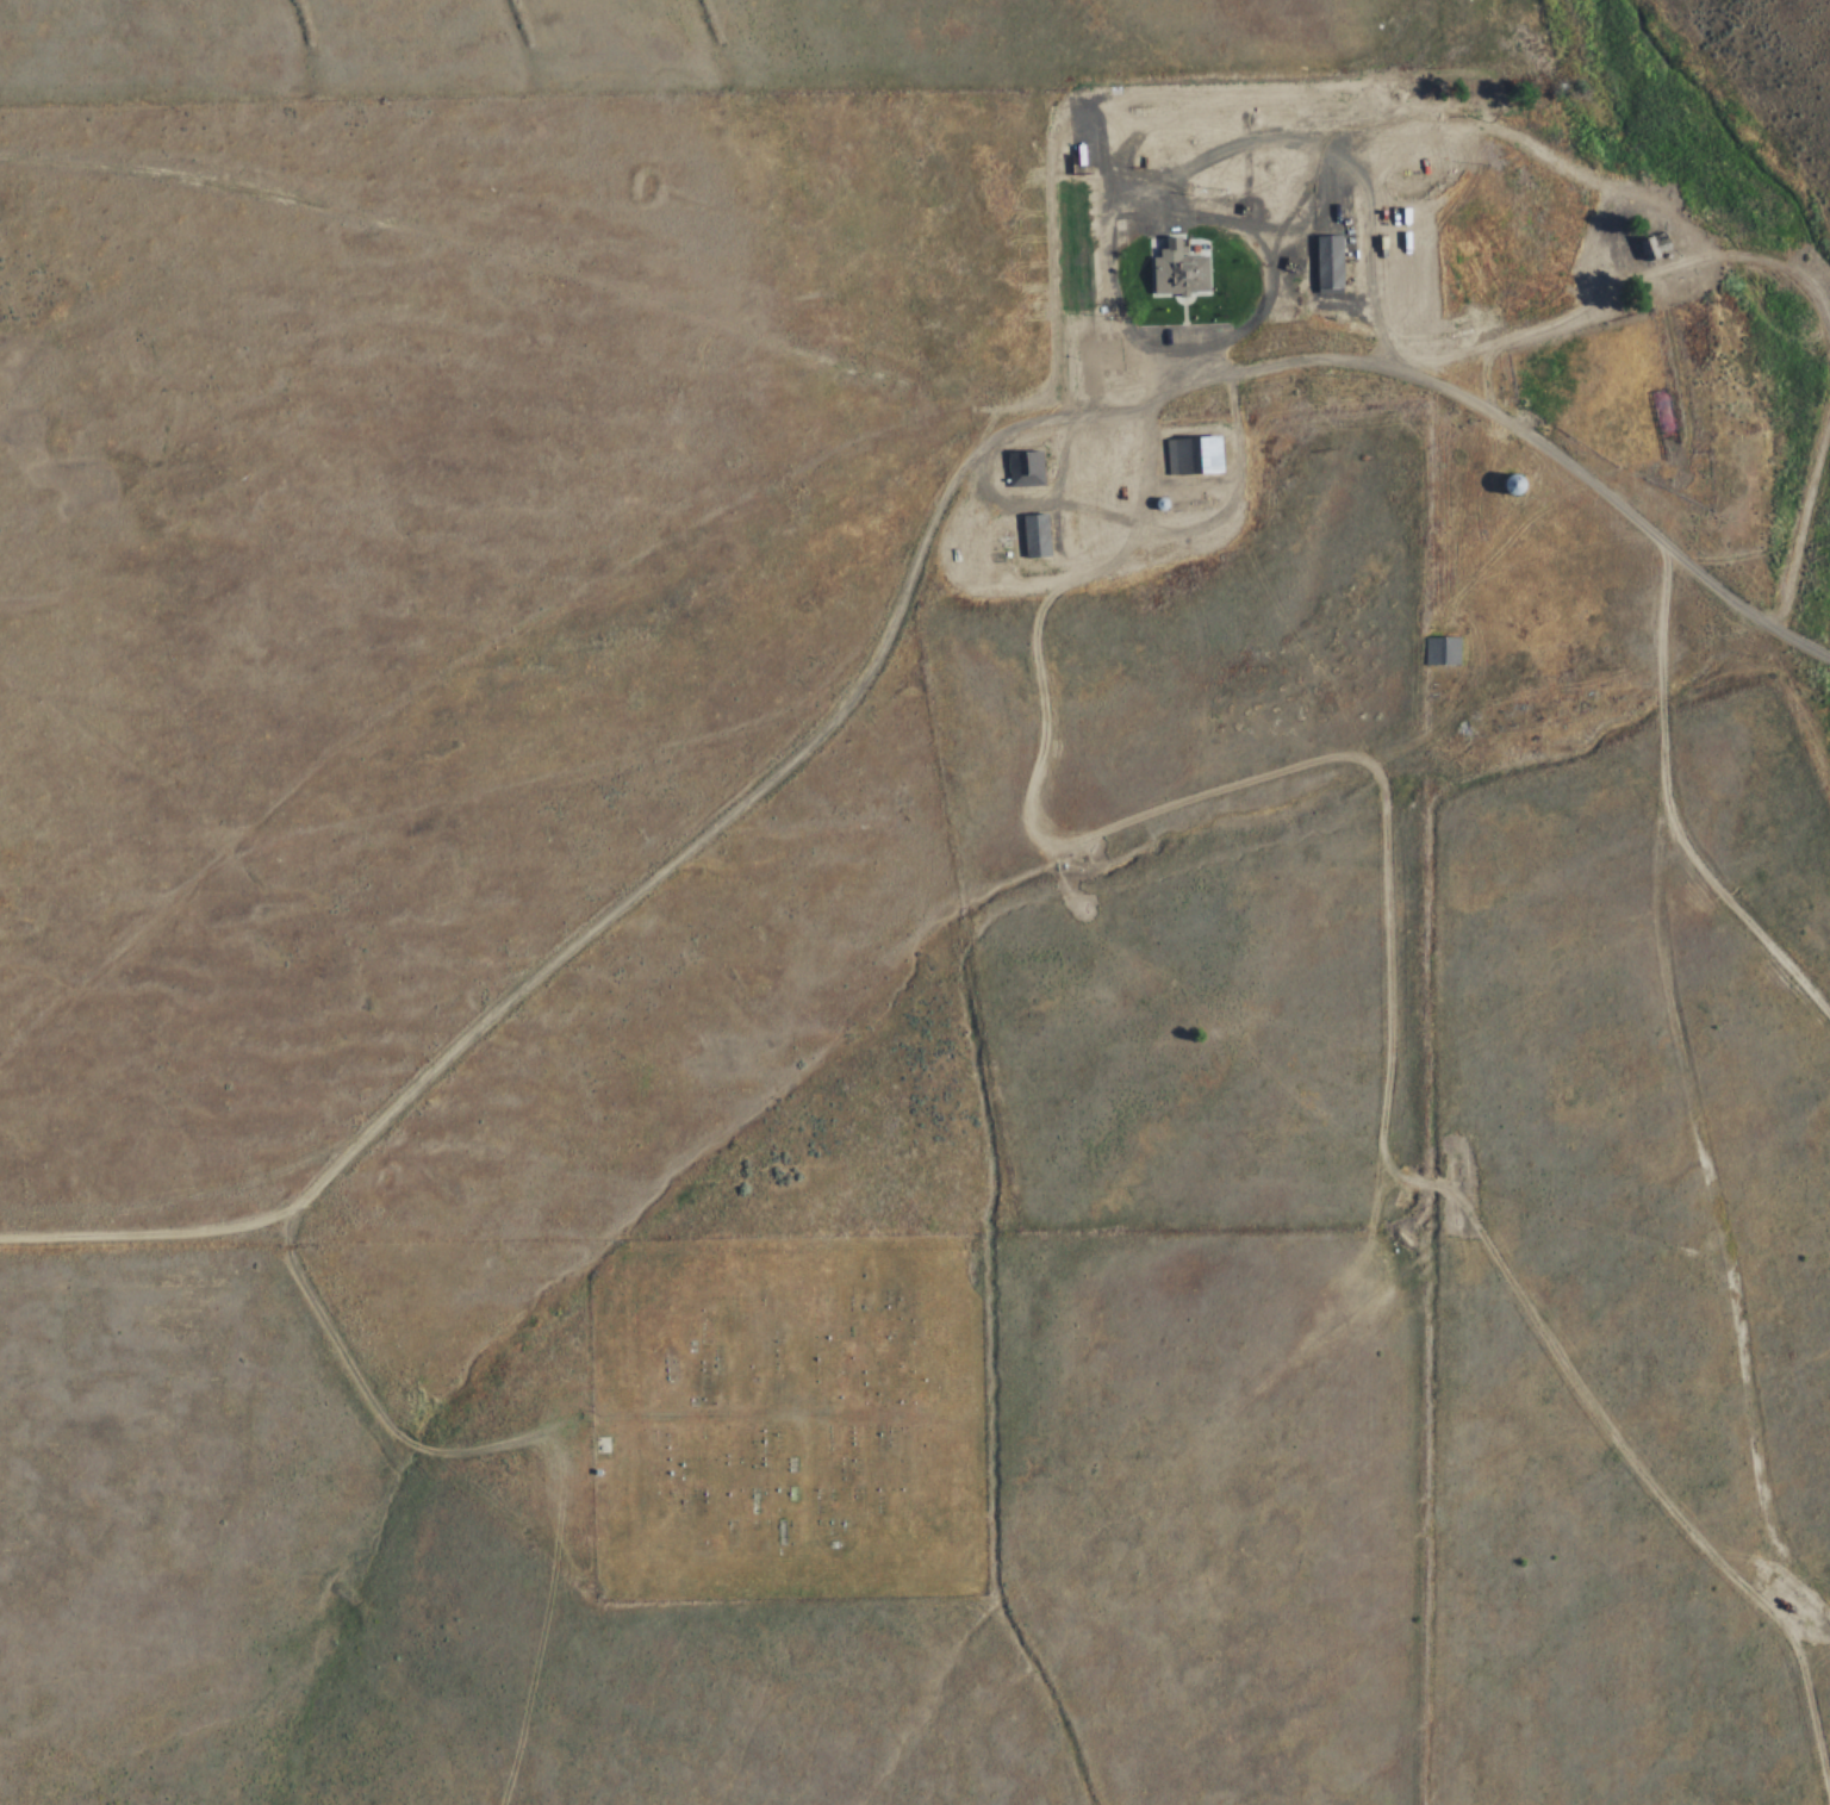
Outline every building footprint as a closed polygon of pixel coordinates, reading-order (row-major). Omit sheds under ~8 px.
[(1644,258),(1668,251),(1662,231),(1638,238),(1644,258)] [(1344,237),(1314,237),(1314,288),(1344,288),(1344,237)] [(1209,256),(1149,255),(1149,295),(1208,296),(1209,256)] [(1164,476),(1224,474),(1223,437),(1163,440),(1164,476)] [(1044,452),(1007,452),(1007,486),(1044,486),(1044,452)] [(1517,493),(1515,475),(1500,475),(1501,494),(1517,493)] [(1023,558),(1050,558),(1050,516),(1023,516),(1023,558)] [(1462,638),(1427,638),(1427,666),(1462,666),(1462,638)]
